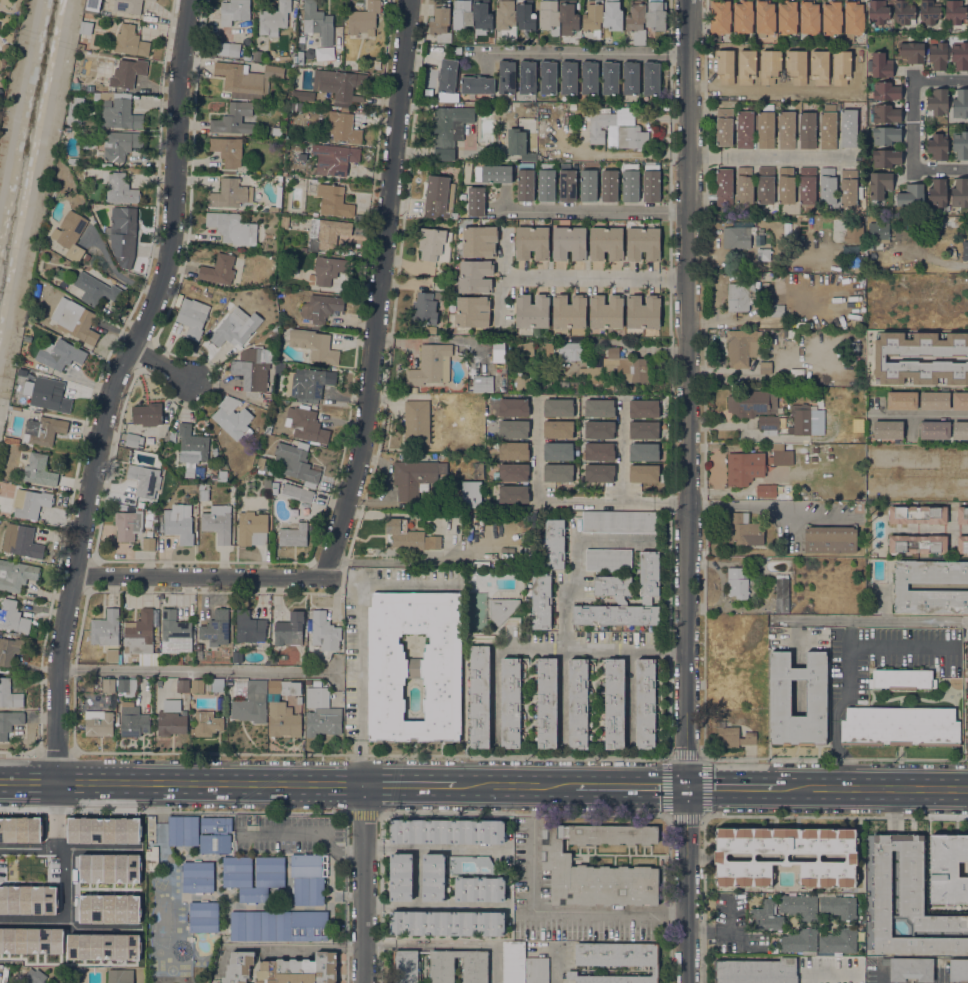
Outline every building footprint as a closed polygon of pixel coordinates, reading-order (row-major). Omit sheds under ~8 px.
[(86,9),(88,0),(101,0),(99,11),(86,9)] [(112,10),(114,0),(142,0),(140,15),(112,10)] [(230,2),(230,0),(250,0),(249,19),(231,19),(231,26),(220,26),(220,2),(230,2)] [(278,10),(278,0),(290,0),(290,12),(287,12),(287,27),(278,27),(278,37),(268,36),(268,34),(258,34),(259,10),(278,10)] [(303,32),(304,0),(316,0),(316,11),(323,11),(323,15),(332,15),(332,26),(333,26),(333,46),(320,46),(320,32),(303,32)] [(366,11),(367,0),(380,0),(380,12),(376,12),(376,28),(374,28),(374,36),(367,36),(367,32),(358,32),(358,34),(347,34),(347,26),(348,26),(348,11),(366,11)] [(453,29),(453,0),(456,0),(471,0),(471,11),(473,11),(473,20),(472,25),(467,25),(467,29),(453,29)] [(473,11),(473,0),(489,0),(489,13),(490,13),(491,13),(492,14),(492,30),(482,29),(482,28),(475,28),(475,20),(473,20),(473,11)] [(499,8),(499,0),(500,0),(514,0),(514,10),(516,10),(516,21),(516,41),(501,41),(501,29),(496,29),(496,9),(498,9),(498,8),(499,8)] [(516,10),(516,0),(532,0),(532,13),(533,13),(534,13),(536,14),(536,15),(536,30),(525,30),(525,29),(518,29),(518,21),(516,21),(516,10)] [(542,1),(542,0),(543,0),(557,0),(557,11),(559,11),(559,35),(557,35),(552,35),(550,35),(550,30),(539,29),(539,1),(542,1)] [(560,0),(576,0),(575,13),(577,13),(578,13),(579,13),(579,30),(572,30),(572,35),(561,35),(561,21),(559,21),(560,0)] [(602,22),(600,22),(600,39),(593,39),(593,30),(582,30),(582,14),(588,14),(588,9),(586,9),(586,0),(602,0),(602,22)] [(604,12),(604,0),(618,0),(618,1),(619,1),(619,9),(621,9),(621,10),(622,10),(622,30),(609,30),(609,36),(603,36),(603,27),(602,27),(602,12),(604,12)] [(645,22),(643,22),(643,29),(645,29),(645,45),(633,45),(633,31),(626,31),(626,15),(626,14),(630,14),(630,9),(629,9),(629,0),(646,0),(645,22)] [(648,1),(648,0),(662,0),(662,1),(663,1),(663,2),(666,2),(666,30),(652,30),(652,27),(645,27),(646,12),(647,12),(648,1)] [(711,1),(721,0),(731,0),(731,30),(730,30),(730,33),(723,33),(723,34),(710,34),(710,8),(711,8),(711,1)] [(733,2),(740,2),(740,0),(753,0),(753,32),(744,32),(744,34),(736,34),(736,31),(733,31),(733,2)] [(756,0),(767,0),(767,2),(775,2),(775,31),(773,31),(773,34),(766,34),(766,32),(756,32),(756,0)] [(778,2),(784,2),(784,0),(798,0),(798,33),(780,33),(780,31),(778,31),(778,2)] [(800,0),(814,0),(814,2),(820,2),(820,33),(801,33),(801,31),(800,31),(800,0)] [(822,3),(829,3),(829,0),(842,0),(842,33),(831,33),(831,34),(825,34),(825,32),(822,32),(822,3)] [(844,0),(858,0),(858,3),(864,3),(864,34),(853,34),(853,43),(846,43),(846,33),(844,33),(844,0)] [(874,25),(874,22),(869,22),(869,19),(868,19),(868,7),(869,7),(869,0),(883,0),(883,7),(889,7),(889,19),(892,19),(892,26),(884,26),(884,25),(874,25)] [(894,6),(894,0),(907,0),(907,3),(915,3),(915,24),(909,24),(909,25),(899,25),(899,23),(895,23),(895,18),(893,18),(893,6),(894,6)] [(920,6),(920,0),(933,0),(933,3),(940,3),(940,19),(935,19),(935,25),(925,25),(925,23),(920,23),(920,18),(919,18),(919,6),(920,6)] [(951,25),(951,23),(946,23),(946,18),(945,18),(944,6),(945,6),(945,0),(961,0),(961,6),(966,6),(966,19),(960,19),(960,25),(951,25)] [(436,42),(436,34),(429,34),(429,18),(430,17),(433,16),(434,18),(434,12),(433,12),(433,3),(442,3),(450,3),(449,24),(447,24),(447,32),(451,32),(451,42),(436,42)] [(81,20),(93,23),(91,35),(78,33),(81,20)] [(113,51),(114,40),(115,41),(116,33),(120,33),(121,22),(135,24),(134,32),(135,32),(135,35),(139,35),(138,41),(150,42),(148,56),(113,51)] [(217,41),(230,43),(230,42),(240,44),(238,57),(215,53),(217,41)] [(933,71),(933,61),(928,61),(928,45),(937,45),(937,42),(946,42),(946,62),(946,71),(933,71)] [(960,42),(967,42),(967,65),(967,70),(955,70),(955,61),(951,61),(950,48),(952,48),(951,44),(958,43),(958,46),(960,46),(960,42)] [(907,63),(907,56),(899,56),(899,43),(923,43),(923,64),(907,63)] [(332,47),(314,47),(315,60),(333,59),(332,47)] [(261,61),(253,60),(254,50),(262,51),(261,61)] [(827,52),(842,52),(842,51),(852,51),(852,62),(837,62),(837,78),(827,78),(827,52)] [(872,52),(885,52),(885,60),(892,60),(892,77),(872,77),(872,52)] [(727,56),(753,56),(754,73),(738,73),(738,72),(727,72),(727,56)] [(454,93),(437,92),(439,78),(440,78),(440,75),(439,75),(440,67),(441,67),(442,58),(458,60),(454,93)] [(119,59),(135,61),(135,59),(148,61),(146,76),(135,74),(133,89),(117,86),(117,87),(108,86),(110,76),(113,76),(114,68),(118,68),(118,64),(119,59)] [(499,60),(512,60),(512,62),(515,62),(515,93),(499,93),(499,60)] [(520,60),(533,60),(533,62),(536,62),(536,94),(519,94),(520,60)] [(541,60),(553,60),(553,62),(557,62),(556,94),(540,94),(541,60)] [(561,60),(574,60),(574,62),(577,62),(577,94),(561,94),(561,60)] [(582,60),(594,60),(594,62),(598,62),(598,94),(581,94),(582,60)] [(263,73),(264,65),(284,68),(282,79),(269,77),(268,95),(261,95),(261,99),(230,98),(231,91),(224,90),(225,75),(213,74),(214,61),(248,64),(247,72),(263,73)] [(602,61),(615,61),(615,62),(619,62),(618,95),(602,95),(602,61)] [(623,61),(636,61),(636,63),(639,63),(639,95),(623,95),(623,61)] [(644,61),(656,61),(656,63),(660,63),(660,95),(643,95),(644,61)] [(334,101),(334,92),(317,90),(315,90),(313,84),(314,70),(333,72),(333,71),(367,74),(366,88),(354,87),(354,86),(353,86),(352,95),(364,96),(363,102),(351,101),(351,102),(334,101)] [(461,93),(461,76),(474,76),(474,75),(480,75),(480,77),(495,77),(494,94),(461,93)] [(759,89),(759,77),(771,77),(771,89),(759,89)] [(877,100),(877,99),(873,99),(873,90),(874,90),(873,82),(892,81),(892,85),(901,85),(901,99),(896,99),(896,100),(877,100)] [(934,96),(934,89),(948,89),(948,110),(947,110),(947,113),(943,113),(943,116),(933,116),(933,110),(927,110),(927,96),(934,96)] [(956,89),(967,89),(967,118),(961,119),(961,117),(953,117),(953,98),(957,98),(956,89)] [(309,92),(308,100),(296,99),(296,91),(309,92)] [(130,114),(144,115),(143,128),(101,126),(102,117),(101,117),(101,112),(102,112),(102,106),(103,106),(103,99),(101,99),(101,101),(93,100),(93,92),(101,92),(101,93),(131,93),(131,95),(130,114)] [(245,122),(255,123),(254,133),(209,132),(209,119),(221,119),(222,111),(228,111),(229,101),(252,102),(252,115),(246,115),(245,122)] [(304,103),(303,111),(288,110),(289,102),(304,103)] [(438,107),(438,103),(447,103),(447,107),(478,107),(478,112),(474,112),(474,122),(463,122),(463,140),(454,140),(454,160),(434,160),(434,149),(433,149),(433,133),(429,133),(429,124),(433,124),(433,107),(438,107)] [(757,148),(758,111),(762,112),(762,104),(773,104),(773,111),(774,111),(774,148),(757,148)] [(836,112),(836,149),(820,149),(820,112),(824,112),(824,104),(835,104),(835,112),(836,112)] [(896,121),(896,122),(877,122),(873,122),(873,113),(874,113),(873,104),(892,104),(892,108),(901,108),(901,121),(896,121)] [(352,129),(362,130),(361,144),(348,143),(349,141),(339,139),(339,141),(333,141),(334,139),(333,139),(333,134),(329,134),(330,130),(327,130),(329,110),(337,111),(336,112),(340,112),(340,108),(349,109),(348,113),(353,114),(352,129)] [(732,108),(732,146),(716,146),(716,108),(732,108)] [(841,109),(857,109),(857,147),(841,147),(841,109)] [(736,149),(737,111),(753,111),(753,149),(736,149)] [(778,149),(778,111),(795,111),(794,149),(778,149)] [(799,112),(815,112),(815,148),(799,148),(799,112)] [(589,131),(588,131),(588,125),(589,125),(589,114),(616,114),(616,125),(600,125),(600,130),(604,130),(604,144),(589,144),(589,131)] [(617,126),(635,126),(635,124),(638,124),(639,126),(640,126),(640,131),(648,131),(648,148),(617,148),(617,126)] [(892,141),(892,145),(873,145),(873,128),(876,128),(876,127),(895,127),(895,128),(901,128),(901,141),(892,141)] [(508,128),(519,128),(519,132),(526,132),(526,153),(536,153),(536,154),(539,154),(539,161),(521,161),(521,154),(508,155),(508,128)] [(961,131),(967,131),(967,160),(956,160),(956,150),(952,150),(952,132),(961,132),(961,131)] [(119,167),(105,167),(105,161),(103,161),(104,147),(108,147),(108,142),(107,142),(108,132),(143,133),(142,147),(131,147),(131,152),(126,152),(126,154),(125,154),(124,162),(119,161),(119,167)] [(933,139),(933,134),(942,133),(942,135),(947,135),(947,139),(948,139),(949,152),(947,152),(947,161),(935,161),(935,159),(931,159),(931,153),(928,153),(927,139),(933,139)] [(242,138),(241,158),(240,167),(236,166),(236,168),(223,167),(224,158),(220,158),(220,151),(208,151),(208,137),(242,138)] [(325,145),(360,148),(359,162),(347,161),(346,176),(327,174),(326,175),(315,174),(318,155),(311,154),(312,144),(325,145)] [(892,164),(892,168),(876,168),(876,159),(873,159),(873,150),(877,150),(895,149),(895,150),(901,150),(901,163),(892,164)] [(298,153),(308,154),(307,161),(298,159),(298,153)] [(534,169),(533,201),(517,201),(517,169),(518,169),(518,162),(534,163),(533,169),(534,169)] [(555,169),(554,202),(538,201),(538,169),(539,169),(540,163),(554,163),(554,169),(555,169)] [(638,163),(638,202),(622,202),(622,170),(623,170),(623,163),(638,163)] [(659,202),(643,202),(643,170),(644,170),(644,165),(659,165),(659,202)] [(513,182),(474,181),(475,167),(481,167),(481,166),(513,166),(513,182)] [(758,166),(774,167),(774,204),(757,204),(758,166)] [(799,166),(816,167),(815,204),(799,204),(799,166)] [(737,167),(751,167),(751,176),(753,176),(753,203),(737,203),(737,167)] [(778,167),(793,167),(793,177),(794,177),(794,203),(778,204),(778,167)] [(820,167),(834,167),(834,177),(836,177),(836,204),(820,204),(820,167)] [(732,206),(716,206),(716,168),(732,168),(732,206)] [(576,170),(575,202),(559,201),(559,170),(576,170)] [(597,170),(596,202),(580,201),(580,170),(597,170)] [(617,170),(617,202),(601,202),(601,170),(617,170)] [(857,187),(862,187),(862,199),(857,199),(857,207),(841,207),(841,170),(857,170),(857,187)] [(106,202),(107,182),(108,182),(108,173),(113,173),(113,172),(125,172),(125,182),(129,182),(128,189),(139,189),(139,193),(140,193),(140,197),(138,197),(138,203),(106,202)] [(892,172),(892,185),(890,185),(890,190),(884,190),(884,200),(871,200),(871,189),(870,189),(870,172),(892,172)] [(452,213),(423,210),(425,197),(426,197),(428,174),(449,177),(448,183),(455,183),(452,213)] [(253,186),(252,202),(238,202),(238,207),(206,206),(207,192),(220,193),(220,177),(240,178),(240,182),(238,182),(238,186),(249,186),(253,186)] [(955,178),(967,177),(967,207),(960,208),(960,206),(951,206),(951,187),(956,187),(955,178)] [(933,178),(947,178),(947,203),(946,203),(946,207),(937,207),(937,206),(928,206),(928,186),(933,186),(933,178)] [(353,217),(343,216),(343,217),(341,217),(342,216),(326,214),(320,213),(322,196),(316,195),(317,183),(344,187),(342,203),(354,205),(354,206),(355,206),(354,215),(353,215),(353,217)] [(906,193),(906,183),(925,183),(925,206),(919,206),(919,209),(907,210),(907,206),(897,207),(897,193),(906,193)] [(468,187),(484,187),(484,216),(468,216),(468,215),(468,187)] [(110,247),(111,239),(106,239),(105,236),(105,227),(111,227),(111,220),(110,220),(110,216),(112,216),(112,207),(137,208),(136,238),(135,238),(134,256),(130,269),(120,266),(110,247)] [(74,244),(85,250),(78,263),(64,255),(68,249),(56,241),(56,240),(50,236),(55,227),(61,231),(62,228),(59,226),(69,209),(88,221),(74,244)] [(241,213),(241,222),(257,223),(256,246),(232,245),(232,244),(228,244),(228,243),(221,242),(222,235),(220,235),(220,232),(216,232),(217,227),(205,226),(206,212),(241,213)] [(281,216),(289,216),(288,229),(280,228),(281,216)] [(352,223),(351,236),(337,234),(335,251),(318,249),(318,252),(308,251),(310,237),(309,237),(311,218),(352,223)] [(863,243),(846,243),(846,241),(843,241),(843,235),(846,235),(846,221),(863,221),(863,243)] [(888,222),(889,239),(868,240),(868,223),(888,222)] [(462,227),(498,227),(498,242),(485,242),(485,243),(495,243),(495,256),(462,256),(462,227)] [(549,227),(548,260),(534,260),(534,250),(530,250),(529,260),(515,260),(516,227),(549,227)] [(586,228),(586,261),(571,261),(572,250),(567,250),(567,261),(553,261),(553,227),(586,228)] [(728,248),(722,248),(722,227),(728,227),(758,227),(758,229),(763,229),(763,234),(757,234),(757,236),(750,236),(750,249),(728,248)] [(448,262),(436,260),(436,262),(429,261),(429,260),(420,260),(421,250),(418,249),(420,228),(446,231),(446,232),(452,232),(448,262)] [(623,228),(622,261),(608,261),(608,251),(604,251),(604,261),(589,261),(590,228),(623,228)] [(660,228),(659,261),(646,261),(646,251),(641,251),(641,261),(627,261),(627,228),(660,228)] [(757,243),(758,243),(758,237),(767,238),(767,243),(769,243),(769,249),(770,249),(770,260),(757,260),(757,243)] [(863,273),(854,273),(853,267),(849,267),(849,258),(849,248),(863,248),(863,273)] [(947,249),(956,251),(956,258),(947,257),(947,249)] [(217,252),(235,256),(233,265),(232,265),(231,269),(235,270),(233,279),(231,279),(230,285),(197,278),(200,265),(214,268),(217,252)] [(87,261),(82,258),(85,253),(90,256),(87,261)] [(316,256),(322,257),(348,260),(347,273),(337,272),(337,278),(331,278),(330,287),(317,286),(318,285),(315,285),(316,275),(314,275),(316,256)] [(458,276),(460,276),(460,261),(493,261),(493,275),(484,275),(484,277),(482,277),(482,279),(491,279),(491,293),(458,293),(458,276)] [(110,288),(112,284),(122,290),(116,302),(103,295),(95,308),(80,299),(84,291),(73,284),(81,270),(110,288)] [(749,310),(748,310),(748,311),(727,311),(727,283),(744,283),(744,281),(754,281),(754,285),(759,285),(759,289),(760,289),(760,300),(749,305),(749,310)] [(435,312),(438,312),(436,325),(411,322),(413,301),(416,301),(417,292),(433,293),(432,300),(436,300),(436,302),(435,312)] [(179,307),(174,305),(178,293),(183,295),(179,307)] [(324,325),(321,325),(321,330),(311,329),(312,320),(306,319),(303,318),(301,316),(300,314),(299,311),(299,308),(301,306),(303,304),(306,303),(309,303),(310,294),(344,298),(343,311),(332,310),(332,314),(329,314),(329,318),(325,317),(324,325)] [(515,327),(516,294),(530,294),(530,304),(535,304),(535,294),(549,294),(549,327),(515,327)] [(553,328),(553,294),(567,294),(567,304),(572,304),(572,294),(586,294),(586,328),(553,328)] [(590,328),(590,295),(604,295),(604,304),(609,304),(609,295),(623,295),(623,328),(590,328)] [(627,328),(627,295),(641,295),(641,305),(646,305),(646,295),(660,295),(660,328),(627,328)] [(50,318),(62,296),(96,314),(88,328),(100,335),(93,346),(66,332),(65,333),(55,327),(58,322),(50,318)] [(210,306),(206,316),(208,317),(207,320),(205,320),(201,329),(203,330),(198,342),(185,336),(189,326),(175,320),(181,306),(180,305),(184,297),(191,300),(192,299),(210,306)] [(455,313),(457,313),(457,297),(489,297),(489,311),(480,311),(480,312),(489,312),(489,327),(455,327),(455,313)] [(759,305),(784,305),(784,326),(759,326),(759,316),(756,316),(756,307),(759,306),(759,305)] [(233,341),(231,343),(226,339),(219,347),(216,345),(215,346),(210,342),(211,341),(208,338),(229,314),(233,317),(237,313),(246,321),(254,311),(263,319),(240,347),(233,341)] [(729,368),(729,356),(727,356),(727,341),(726,341),(726,330),(760,330),(760,356),(748,356),(748,368),(729,368)] [(328,350),(339,351),(338,365),(325,364),(326,362),(310,360),(310,358),(309,358),(309,356),(310,356),(311,347),(293,345),(295,331),(305,332),(305,331),(314,332),(314,333),(330,335),(328,350)] [(875,332),(967,333),(967,356),(965,356),(965,355),(952,355),(952,356),(932,356),(932,354),(918,354),(918,356),(898,356),(898,354),(885,354),(885,363),(898,363),(898,361),(919,361),(919,363),(932,363),(932,361),(951,362),(951,364),(965,364),(965,362),(967,362),(967,384),(875,383),(875,377),(874,377),(874,374),(873,374),(873,369),(874,369),(874,339),(875,339),(875,332)] [(492,362),(492,361),(491,361),(491,356),(492,356),(492,337),(505,337),(505,362),(492,362)] [(87,353),(81,365),(72,360),(69,366),(65,364),(61,373),(34,359),(40,348),(50,354),(59,338),(87,353)] [(516,356),(515,343),(531,341),(533,345),(534,355),(516,356)] [(859,342),(860,352),(852,352),(852,351),(850,351),(849,342),(859,342)] [(559,343),(578,343),(578,345),(582,345),(582,361),(558,360),(559,343)] [(452,344),(452,356),(449,356),(449,382),(423,382),(423,385),(406,385),(406,369),(420,369),(420,344),(452,344)] [(252,348),(252,345),(263,346),(262,348),(264,349),(263,363),(268,363),(266,386),(265,392),(242,391),(243,375),(230,374),(231,360),(239,361),(239,351),(249,348),(252,348)] [(604,379),(591,380),(590,367),(603,366),(603,357),(607,357),(607,347),(619,347),(619,358),(646,358),(646,365),(648,365),(648,382),(631,382),(617,382),(617,366),(613,366),(613,373),(603,373),(604,379)] [(965,356),(967,356),(967,362),(965,362),(965,364),(951,364),(951,362),(932,361),(932,363),(919,363),(919,361),(898,361),(898,363),(885,363),(885,354),(898,354),(898,356),(918,356),(918,354),(932,354),(932,356),(952,356),(952,355),(965,355),(965,356)] [(771,362),(771,374),(759,374),(759,362),(771,362)] [(291,397),(293,373),(304,375),(305,369),(336,372),(335,386),(324,384),(322,384),(320,400),(318,399),(318,404),(303,402),(303,398),(291,397)] [(803,369),(803,377),(790,377),(790,369),(803,369)] [(71,399),(68,413),(30,405),(32,394),(24,393),(26,382),(34,383),(36,376),(59,381),(57,388),(59,388),(58,391),(62,392),(61,397),(71,399)] [(492,376),(493,392),(473,392),(472,376),(492,376)] [(516,377),(532,378),(531,391),(515,390),(516,377)] [(568,382),(568,392),(557,391),(558,385),(555,385),(556,381),(568,382)] [(769,414),(755,414),(755,417),(753,417),(753,418),(747,418),(747,417),(746,417),(746,414),(737,414),(737,412),(727,412),(727,396),(737,396),(737,391),(769,391),(769,412),(769,414)] [(917,392),(917,410),(887,409),(887,392),(917,392)] [(949,392),(949,410),(920,410),(920,392),(949,392)] [(952,392),(967,392),(967,410),(952,410),(952,392)] [(871,393),(886,393),(886,403),(871,403),(871,393)] [(26,399),(25,405),(17,404),(18,397),(26,399)] [(499,416),(499,415),(489,415),(489,399),(498,399),(498,397),(504,397),(504,399),(529,399),(529,408),(529,416),(499,416)] [(429,444),(404,444),(404,401),(429,400),(429,444)] [(543,416),(544,407),(543,407),(543,400),(574,400),(574,407),(573,407),(573,417),(543,416)] [(585,408),(584,408),(584,400),(615,400),(615,408),(614,408),(614,417),(585,417),(585,408)] [(629,417),(629,409),(629,400),(660,401),(660,409),(659,409),(659,417),(629,417)] [(142,426),(142,424),(133,424),(132,406),(148,405),(148,403),(161,402),(162,424),(156,424),(156,426),(142,426)] [(294,408),(294,407),(298,408),(299,404),(310,406),(309,410),(317,412),(315,419),(317,420),(316,422),(320,423),(319,428),(330,431),(327,445),(292,437),(294,428),(283,426),(287,407),(294,408)] [(253,416),(246,425),(253,431),(247,438),(243,434),(236,441),(211,417),(220,406),(229,414),(232,410),(235,413),(237,411),(238,412),(243,407),(253,416)] [(793,425),(792,425),(792,416),(793,416),(793,409),(810,409),(810,435),(794,435),(793,425)] [(22,441),(27,419),(38,421),(38,417),(40,417),(40,416),(68,421),(66,434),(55,431),(52,447),(22,441)] [(779,416),(779,430),(758,430),(758,416),(779,416)] [(270,434),(264,433),(267,421),(272,422),(270,434)] [(529,421),(528,430),(529,430),(529,438),(498,437),(498,429),(499,429),(499,421),(529,421)] [(573,421),(573,430),(574,430),(574,438),(543,438),(543,429),(543,421),(573,421)] [(614,422),(614,430),(615,430),(615,438),(584,438),(584,430),(585,430),(585,421),(614,422)] [(903,421),(903,439),(873,439),(874,421),(903,421)] [(950,422),(950,439),(919,439),(920,421),(950,422)] [(190,435),(209,437),(207,461),(198,460),(198,463),(195,463),(194,478),(184,477),(185,462),(179,461),(181,436),(178,435),(179,422),(191,423),(190,435)] [(659,422),(659,431),(659,439),(628,439),(628,430),(629,430),(629,422),(659,422)] [(953,422),(967,422),(967,440),(953,439),(953,422)] [(174,442),(168,441),(169,431),(176,432),(174,442)] [(140,435),(139,436),(144,437),(142,444),(138,443),(137,447),(124,445),(127,433),(140,435)] [(20,439),(19,445),(4,443),(5,436),(20,439)] [(283,473),(285,465),(276,462),(278,455),(273,453),(277,441),(307,451),(305,458),(308,459),(306,463),(310,464),(309,469),(310,469),(312,465),(321,468),(320,472),(321,472),(317,484),(303,480),(299,479),(299,478),(289,475),(289,476),(285,475),(285,474),(283,473)] [(499,459),(499,451),(498,451),(498,443),(529,443),(529,451),(529,460),(499,459)] [(543,460),(543,451),(543,443),(574,443),(574,451),(573,451),(573,460),(543,460)] [(585,460),(585,450),(584,450),(584,443),(615,444),(615,451),(614,451),(614,460),(585,460)] [(629,460),(629,451),(628,451),(629,444),(659,444),(659,451),(659,461),(629,460)] [(773,451),(793,450),(793,465),(773,466),(773,464),(767,464),(767,456),(773,456),(773,451)] [(45,471),(59,473),(56,486),(23,480),(25,474),(23,474),(24,465),(29,465),(29,461),(28,461),(30,451),(48,454),(45,471)] [(727,453),(763,453),(764,477),(752,477),(752,482),(748,482),(748,486),(740,486),(740,487),(737,487),(737,486),(727,486),(727,453)] [(265,458),(262,471),(256,470),(260,457),(265,458)] [(438,462),(438,463),(446,463),(446,478),(437,478),(437,483),(418,483),(418,501),(397,501),(397,485),(393,485),(393,461),(438,462)] [(483,478),(473,479),(473,463),(483,463),(483,478)] [(139,480),(126,477),(128,464),(160,470),(159,476),(161,476),(158,490),(155,490),(153,499),(136,496),(139,480)] [(499,464),(528,464),(528,473),(529,473),(529,481),(498,481),(498,480),(493,480),(493,472),(499,472),(499,464)] [(573,465),(573,473),(574,473),(574,481),(543,481),(543,473),(543,465),(573,465)] [(614,465),(614,474),(615,474),(615,482),(584,481),(584,473),(585,473),(585,465),(614,465)] [(659,465),(659,474),(665,474),(665,482),(630,482),(630,481),(629,481),(629,474),(629,465),(659,465)] [(227,471),(226,481),(218,480),(218,470),(227,471)] [(461,481),(481,481),(481,507),(461,507),(461,481)] [(314,492),(310,503),(280,494),(284,482),(314,492)] [(198,500),(198,484),(209,484),(209,500),(198,500)] [(769,485),(769,497),(756,497),(756,485),(769,485)] [(499,503),(499,494),(498,494),(498,486),(529,486),(529,494),(529,503),(499,503)] [(41,493),(42,492),(53,494),(52,497),(54,497),(53,504),(51,504),(50,507),(40,505),(37,520),(22,517),(22,518),(14,516),(15,507),(13,507),(15,498),(17,488),(22,490),(41,493)] [(164,534),(164,519),(163,519),(163,510),(171,510),(171,504),(183,504),(183,505),(190,505),(190,517),(192,517),(191,533),(193,533),(193,546),(178,545),(179,535),(164,534)] [(230,545),(217,545),(217,531),(200,531),(201,513),(210,513),(210,505),(230,505),(230,545)] [(947,506),(947,515),(948,515),(948,520),(947,520),(947,524),(928,524),(928,523),(907,523),(907,524),(888,524),(888,520),(888,514),(889,506),(947,506)] [(957,506),(967,506),(967,524),(957,524),(957,520),(956,520),(956,515),(957,515),(957,506)] [(142,533),(134,533),(134,542),(116,542),(117,525),(114,525),(114,512),(135,512),(135,510),(142,510),(142,533)] [(252,546),(238,546),(238,530),(239,517),(238,517),(238,512),(245,512),(245,511),(254,511),(254,515),(258,515),(258,514),(268,514),(267,532),(252,532),(252,546)] [(659,513),(659,533),(582,532),(582,512),(659,513)] [(747,545),(747,544),(735,544),(735,540),(733,540),(733,543),(727,543),(727,512),(748,512),(748,523),(763,523),(763,545),(747,545)] [(391,534),(386,534),(386,518),(400,518),(400,519),(407,519),(407,531),(424,531),(424,550),(391,550),(391,534)] [(545,519),(564,519),(564,570),(545,570),(545,519)] [(2,551),(8,520),(12,521),(12,524),(35,528),(32,543),(45,545),(42,559),(2,551)] [(307,546),(279,546),(279,529),(288,529),(288,525),(297,525),(297,522),(307,522),(307,546)] [(804,552),(805,528),(808,528),(808,527),(853,527),(853,529),(857,529),(857,553),(804,552)] [(947,536),(947,539),(948,539),(948,545),(947,545),(947,553),(940,553),(930,553),(919,553),(919,552),(916,552),(916,553),(905,553),(905,552),(895,552),(895,553),(888,553),(888,544),(888,539),(888,535),(947,536)] [(440,549),(428,549),(429,536),(441,536),(440,549)] [(957,536),(967,536),(967,553),(964,553),(957,553),(957,545),(956,545),(956,541),(957,541),(957,536)] [(155,551),(142,551),(142,538),(155,538),(155,551)] [(536,548),(535,565),(528,564),(528,559),(523,559),(524,547),(536,548)] [(631,549),(631,571),(585,571),(585,549),(631,549)] [(640,596),(640,551),(659,551),(659,596),(651,596),(651,606),(642,606),(642,596),(640,596)] [(20,593),(0,589),(0,559),(39,567),(39,570),(40,571),(39,577),(38,576),(37,580),(36,580),(36,581),(26,579),(25,585),(21,584),(20,593)] [(915,561),(967,562),(967,584),(907,583),(907,590),(967,591),(967,613),(894,612),(894,610),(895,610),(896,605),(894,605),(894,597),(895,597),(895,592),(894,592),(894,581),(895,581),(895,576),(894,576),(894,568),(896,568),(896,563),(894,563),(894,560),(915,561)] [(727,568),(747,568),(747,591),(749,591),(749,594),(747,594),(747,600),(741,600),(740,601),(737,601),(736,600),(735,600),(735,596),(727,596),(727,568)] [(532,573),(551,573),(551,630),(532,629),(532,573)] [(789,598),(789,613),(775,613),(775,597),(776,579),(776,574),(789,574),(788,579),(788,598),(789,598)] [(631,596),(623,596),(623,598),(627,602),(627,606),(617,606),(617,603),(614,599),(614,595),(594,595),(594,576),(632,576),(631,596)] [(445,743),(445,740),(440,740),(440,743),(433,743),(433,741),(394,741),(394,743),(387,743),(387,740),(382,740),(382,743),(376,743),(376,741),(368,741),(368,607),(371,607),(371,597),(372,597),(372,593),(460,593),(460,597),(461,597),(461,734),(459,734),(459,741),(453,741),(453,743),(445,743)] [(29,633),(0,628),(0,609),(2,609),(4,598),(17,601),(16,608),(17,608),(17,611),(21,612),(20,617),(31,619),(29,633)] [(489,599),(519,599),(519,605),(497,627),(489,618),(489,599)] [(572,624),(572,605),(617,606),(627,606),(659,606),(659,625),(572,624)] [(118,645),(98,645),(98,644),(90,644),(90,619),(106,620),(106,608),(118,608),(118,645)] [(138,665),(138,653),(124,653),(124,627),(124,622),(136,622),(136,620),(140,620),(140,608),(152,608),(152,610),(152,635),(152,653),(158,653),(158,665),(138,665)] [(227,645),(217,644),(217,643),(209,643),(209,639),(198,639),(198,626),(206,626),(206,624),(208,624),(208,620),(214,620),(214,608),(228,609),(227,645)] [(191,652),(178,652),(178,653),(161,653),(161,641),(162,641),(162,609),(175,609),(175,622),(191,622),(191,652)] [(249,619),(267,619),(266,629),(265,629),(265,637),(264,637),(264,641),(255,641),(255,642),(235,642),(235,635),(236,635),(236,609),(249,609),(249,619)] [(326,621),(329,621),(329,625),(333,625),(333,627),(341,627),(341,641),(339,641),(339,651),(327,651),(327,655),(321,655),(321,651),(320,651),(320,645),(312,645),(312,610),(326,610),(326,621)] [(284,646),(284,643),(283,643),(283,646),(274,646),(274,622),(290,622),(290,612),(303,611),(304,624),(302,624),(302,645),(284,646)] [(12,668),(0,666),(0,637),(15,640),(15,638),(27,641),(25,654),(15,653),(12,668)] [(489,748),(470,748),(470,646),(489,646),(489,748)] [(106,649),(118,649),(118,661),(106,661),(106,649)] [(242,663),(232,663),(232,651),(242,652),(242,663)] [(798,746),(798,745),(790,745),(790,746),(782,746),(782,745),(771,745),(771,738),(770,738),(769,656),(771,656),(771,651),(790,651),(790,668),(806,668),(806,652),(826,652),(826,656),(827,656),(827,739),(826,739),(826,745),(814,745),(814,746),(798,746)] [(501,658),(520,658),(520,748),(501,748),(501,658)] [(538,658),(557,658),(557,748),(538,748),(538,658)] [(568,659),(588,659),(588,749),(568,749),(568,659)] [(605,659),(624,659),(624,749),(605,749),(605,659)] [(636,659),(655,659),(655,749),(636,749),(636,659)] [(932,670),(932,679),(936,679),(936,689),(931,689),(931,690),(923,690),(924,688),(915,688),(915,690),(888,690),(888,688),(880,688),(880,689),(873,689),(873,688),(868,688),(868,679),(872,679),(872,670),(932,670)] [(23,707),(0,706),(0,677),(10,677),(10,693),(23,693),(23,707)] [(114,692),(102,692),(102,679),(114,679),(114,692)] [(136,679),(136,692),(117,692),(117,679),(136,679)] [(189,693),(176,693),(176,679),(189,679),(189,693)] [(203,693),(191,693),(191,679),(203,679),(203,693)] [(224,692),(211,692),(211,679),(223,679),(224,692)] [(266,680),(266,694),(265,694),(265,709),(266,709),(266,723),(252,723),(252,720),(238,720),(238,719),(231,719),(231,700),(246,700),(246,680),(266,680)] [(280,695),(280,694),(267,694),(267,680),(281,680),(280,681),(289,681),(302,682),(301,695),(288,695),(280,695)] [(320,707),(305,707),(306,687),(320,687),(320,707)] [(180,699),(180,711),(163,711),(163,699),(180,699)] [(139,706),(139,714),(148,714),(148,720),(149,720),(149,732),(140,732),(140,736),(120,736),(120,701),(133,701),(133,706),(139,706)] [(297,714),(297,713),(299,713),(299,714),(301,714),(301,737),(289,737),(289,735),(281,735),(281,737),(269,736),(269,701),(285,701),(285,706),(292,707),(292,714),(297,714)] [(911,745),(889,745),(889,743),(882,743),(882,745),(841,745),(841,720),(846,720),(846,707),(847,707),(847,706),(854,706),(854,707),(872,707),(872,705),(886,705),(886,708),(915,708),(915,706),(929,705),(929,708),(946,708),(946,706),(954,706),(954,708),(954,721),(960,721),(959,746),(918,746),(918,744),(911,744),(911,745)] [(341,708),(341,733),(315,733),(315,737),(305,737),(306,711),(315,711),(315,707),(341,708)] [(7,741),(0,741),(0,711),(24,712),(24,713),(25,713),(24,723),(23,723),(23,724),(11,724),(11,731),(7,731),(7,741)] [(112,736),(84,735),(85,711),(104,711),(104,712),(113,712),(112,736)] [(194,736),(194,735),(190,735),(190,728),(194,728),(194,713),(204,713),(204,711),(213,711),(213,717),(223,717),(223,730),(216,730),(216,732),(212,732),(212,736),(194,736)] [(186,733),(169,733),(169,735),(157,735),(157,714),(164,714),(164,713),(178,713),(178,715),(187,715),(186,733)] [(726,727),(738,727),(738,733),(745,733),(745,732),(756,732),(756,745),(738,745),(738,748),(722,748),(722,739),(718,739),(718,727),(718,721),(726,721),(726,727)] [(67,842),(139,844),(140,818),(67,816),(67,842)] [(198,816),(198,845),(168,845),(168,816),(198,816)] [(0,817),(0,842),(41,843),(41,818),(0,817)] [(145,817),(144,844),(155,843),(155,817),(145,817)] [(232,817),(231,832),(227,832),(227,835),(230,835),(230,853),(199,853),(199,834),(217,835),(217,832),(200,832),(200,817),(232,817)] [(390,843),(390,820),(505,820),(504,844),(390,843)] [(541,825),(658,825),(658,843),(650,843),(650,845),(641,845),(641,843),(634,843),(634,845),(625,845),(625,843),(619,843),(619,845),(607,845),(607,843),(601,843),(601,844),(585,844),(585,846),(576,845),(576,844),(568,844),(568,838),(562,838),(562,852),(571,852),(571,866),(576,866),(576,864),(586,864),(586,866),(593,866),(593,868),(599,868),(599,866),(609,866),(609,868),(618,868),(618,866),(627,866),(627,868),(633,868),(633,866),(651,866),(651,868),(658,868),(658,906),(634,906),(634,904),(626,904),(626,905),(619,905),(619,904),(611,904),(611,905),(603,905),(603,903),(595,903),(595,905),(580,905),(580,903),(567,903),(567,905),(550,905),(551,870),(541,870),(541,825)] [(841,886),(833,886),(827,888),(822,886),(815,886),(809,888),(804,886),(799,886),(799,878),(797,878),(797,873),(799,873),(799,864),(792,864),(790,866),(781,866),(779,864),(772,864),(772,873),(774,873),(774,878),(772,878),(772,886),(768,886),(763,888),(757,886),(750,886),(744,888),(739,886),(732,886),(726,888),(721,886),(716,886),(716,877),(714,877),(714,869),(716,869),(716,864),(714,864),(715,850),(716,850),(716,835),(716,828),(855,829),(855,838),(858,838),(858,843),(855,843),(855,851),(857,851),(857,865),(855,865),(855,874),(858,874),(858,879),(855,879),(855,887),(852,887),(846,888),(841,886)] [(923,915),(967,915),(967,931),(913,931),(913,921),(911,921),(909,919),(909,915),(898,915),(899,850),(891,850),(891,937),(967,938),(967,954),(874,953),(874,950),(871,950),(871,942),(874,942),(874,930),(871,930),(872,920),(874,920),(874,908),(871,908),(872,898),(874,898),(874,886),(871,886),(871,876),(874,876),(874,864),(871,864),(871,853),(874,853),(874,834),(924,835),(923,915)] [(931,834),(967,834),(967,861),(959,861),(959,877),(967,878),(967,903),(930,903),(931,834)] [(146,851),(146,873),(158,873),(158,846),(152,846),(152,851),(146,851)] [(139,883),(139,855),(79,854),(79,882),(139,883)] [(293,905),(293,877),(290,877),(290,854),(322,855),(327,855),(327,876),(321,876),(321,877),(324,877),(324,905),(293,905)] [(412,901),(390,901),(390,895),(387,895),(387,882),(384,882),(384,874),(387,874),(387,859),(390,859),(390,854),(412,854),(412,901)] [(423,854),(447,854),(447,868),(445,868),(445,877),(447,877),(447,878),(450,878),(450,882),(446,882),(446,884),(445,884),(444,901),(422,901),(423,854)] [(252,857),(252,887),(255,887),(255,857),(284,857),(284,887),(280,887),(280,889),(277,889),(277,887),(268,887),(268,902),(255,902),(255,904),(248,904),(248,902),(238,902),(238,887),(230,887),(230,889),(226,889),(226,887),(223,887),(223,856),(252,857)] [(495,868),(495,874),(449,874),(449,856),(488,856),(495,868)] [(182,892),(182,862),(193,862),(193,860),(201,860),(201,862),(213,862),(213,868),(214,868),(214,872),(213,872),(213,892),(210,892),(210,894),(206,894),(206,892),(202,892),(202,894),(195,894),(195,892),(182,892)] [(455,901),(455,877),(505,877),(505,901),(455,901)] [(56,914),(56,885),(0,886),(0,915),(56,914)] [(139,923),(139,894),(78,895),(79,924),(139,923)] [(817,896),(816,921),(799,921),(799,915),(787,914),(787,912),(779,912),(779,895),(817,896)] [(855,897),(855,915),(856,915),(856,918),(855,918),(855,920),(849,920),(849,921),(845,921),(845,920),(840,920),(840,914),(819,914),(819,896),(855,897)] [(760,929),(759,931),(753,931),(754,925),(755,925),(755,919),(752,919),(752,917),(751,917),(751,908),(762,908),(762,898),(773,898),(772,916),(783,916),(783,930),(781,930),(781,931),(777,931),(777,930),(760,929)] [(218,902),(218,932),(214,932),(214,934),(211,934),(211,932),(189,932),(189,902),(218,902)] [(327,911),(327,940),(230,941),(230,911),(327,911)] [(390,935),(390,911),(504,912),(504,935),(390,935)] [(780,952),(780,935),(787,935),(787,933),(797,933),(797,928),(806,928),(806,927),(811,927),(811,928),(817,928),(816,930),(817,930),(817,933),(816,951),(801,951),(801,952),(780,952)] [(818,952),(818,935),(827,936),(827,934),(839,934),(839,927),(856,928),(856,953),(818,952)] [(63,954),(63,929),(0,928),(0,953),(63,954)] [(67,933),(67,959),(139,960),(139,935),(67,933)] [(524,942),(524,982),(502,982),(502,941),(524,942)] [(658,979),(658,982),(575,982),(576,982),(576,981),(575,981),(575,980),(566,980),(566,971),(577,971),(577,975),(652,976),(652,966),(649,966),(644,966),(629,966),(624,966),(609,965),(609,966),(604,966),(604,965),(589,965),(589,966),(584,966),(584,965),(575,965),(575,943),(658,943),(658,962),(658,979)] [(418,979),(418,982),(394,982),(394,950),(417,950),(417,961),(420,961),(420,979),(418,979)] [(246,981),(246,982),(223,982),(221,982),(221,977),(226,977),(225,970),(227,970),(227,964),(229,964),(229,958),(230,958),(230,952),(254,951),(254,956),(253,956),(253,965),(249,965),(249,968),(250,968),(250,971),(249,971),(249,978),(250,978),(250,981),(246,981)] [(454,957),(454,982),(430,982),(430,976),(428,976),(428,958),(430,958),(430,951),(488,951),(488,982),(463,982),(463,980),(461,980),(461,962),(463,962),(463,957),(454,957)] [(336,952),(336,982),(256,982),(256,970),(260,970),(260,961),(276,961),(276,960),(277,959),(282,959),(283,960),(283,961),(289,961),(289,960),(290,959),(295,959),(296,960),(296,961),(302,961),(302,960),(303,959),(308,959),(310,960),(310,961),(315,961),(315,952),(336,952)] [(548,957),(548,982),(526,982),(525,957),(548,957)] [(797,975),(797,982),(714,982),(715,959),(724,960),(780,961),(780,957),(796,957),(795,975),(797,975)] [(917,982),(917,978),(905,978),(905,982),(890,982),(890,965),(881,965),(882,958),(890,958),(933,958),(933,982),(917,982)] [(949,959),(967,959),(967,980),(960,980),(960,981),(949,981),(949,959)] [(9,966),(5,982),(1,982),(4,965),(9,966)] [(43,981),(46,982),(20,982),(30,969),(34,971),(36,969),(47,976),(43,981)] [(133,970),(133,982),(108,982),(107,970),(133,970)]
